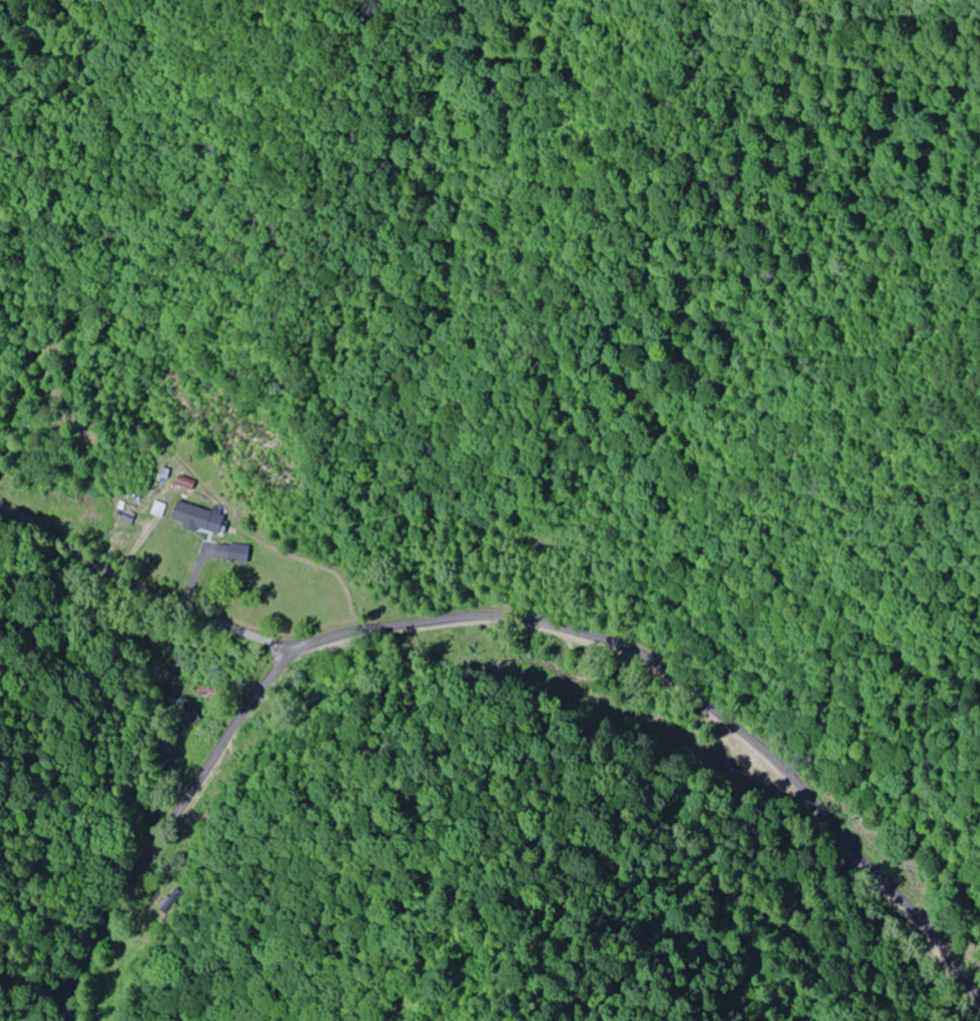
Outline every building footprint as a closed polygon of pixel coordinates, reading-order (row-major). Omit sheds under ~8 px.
[(172,483),(189,490),(192,482),(176,474),(172,483)] [(222,516),(174,501),(168,521),(216,535),(222,516)] [(164,506),(155,502),(150,513),(159,517),(164,506)] [(245,562),(245,546),(227,546),(227,562),(245,562)]
